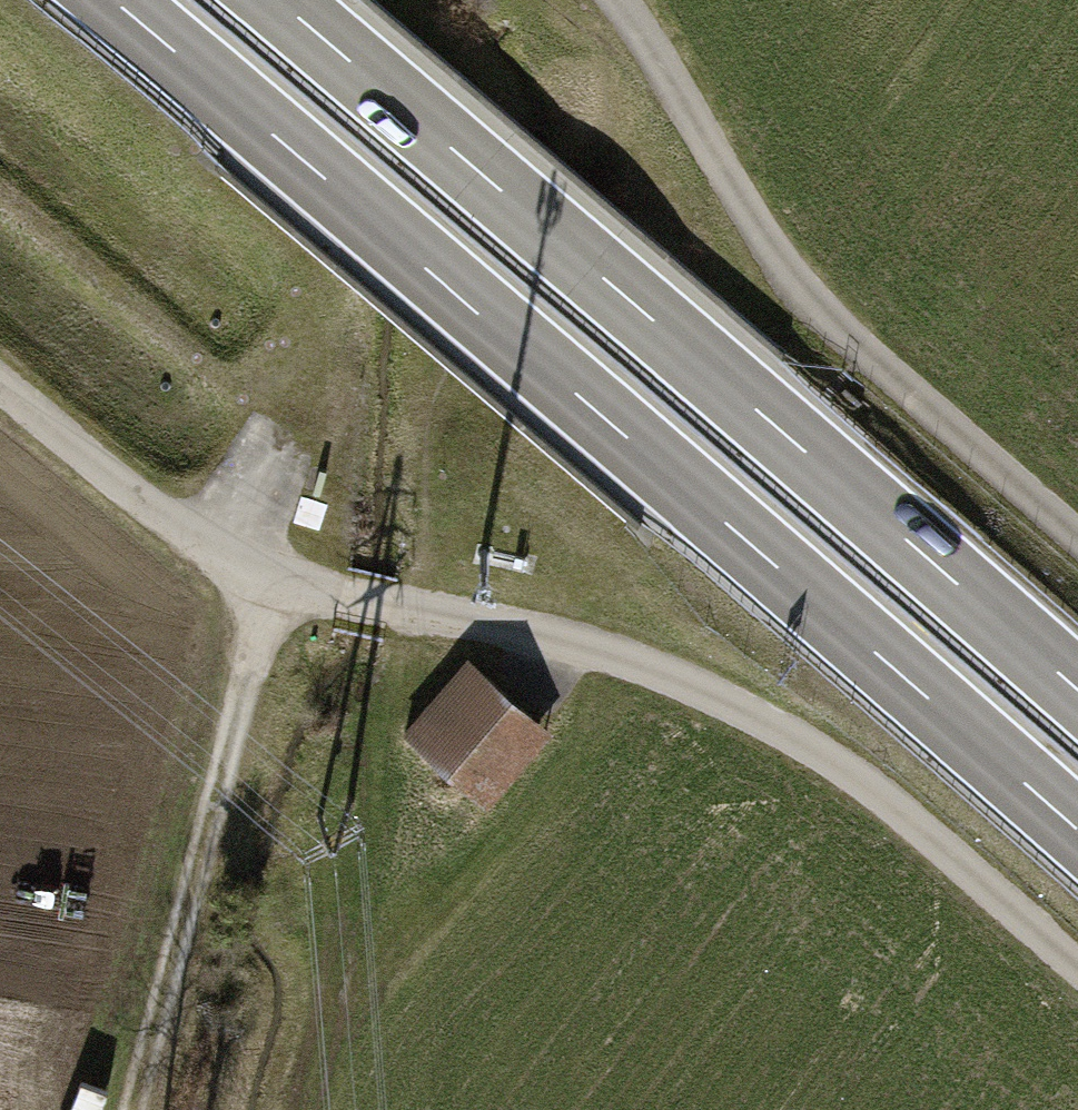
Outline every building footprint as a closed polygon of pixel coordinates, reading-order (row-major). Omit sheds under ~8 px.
[(400,740),(484,810),(547,735),(463,665),(400,740)]
